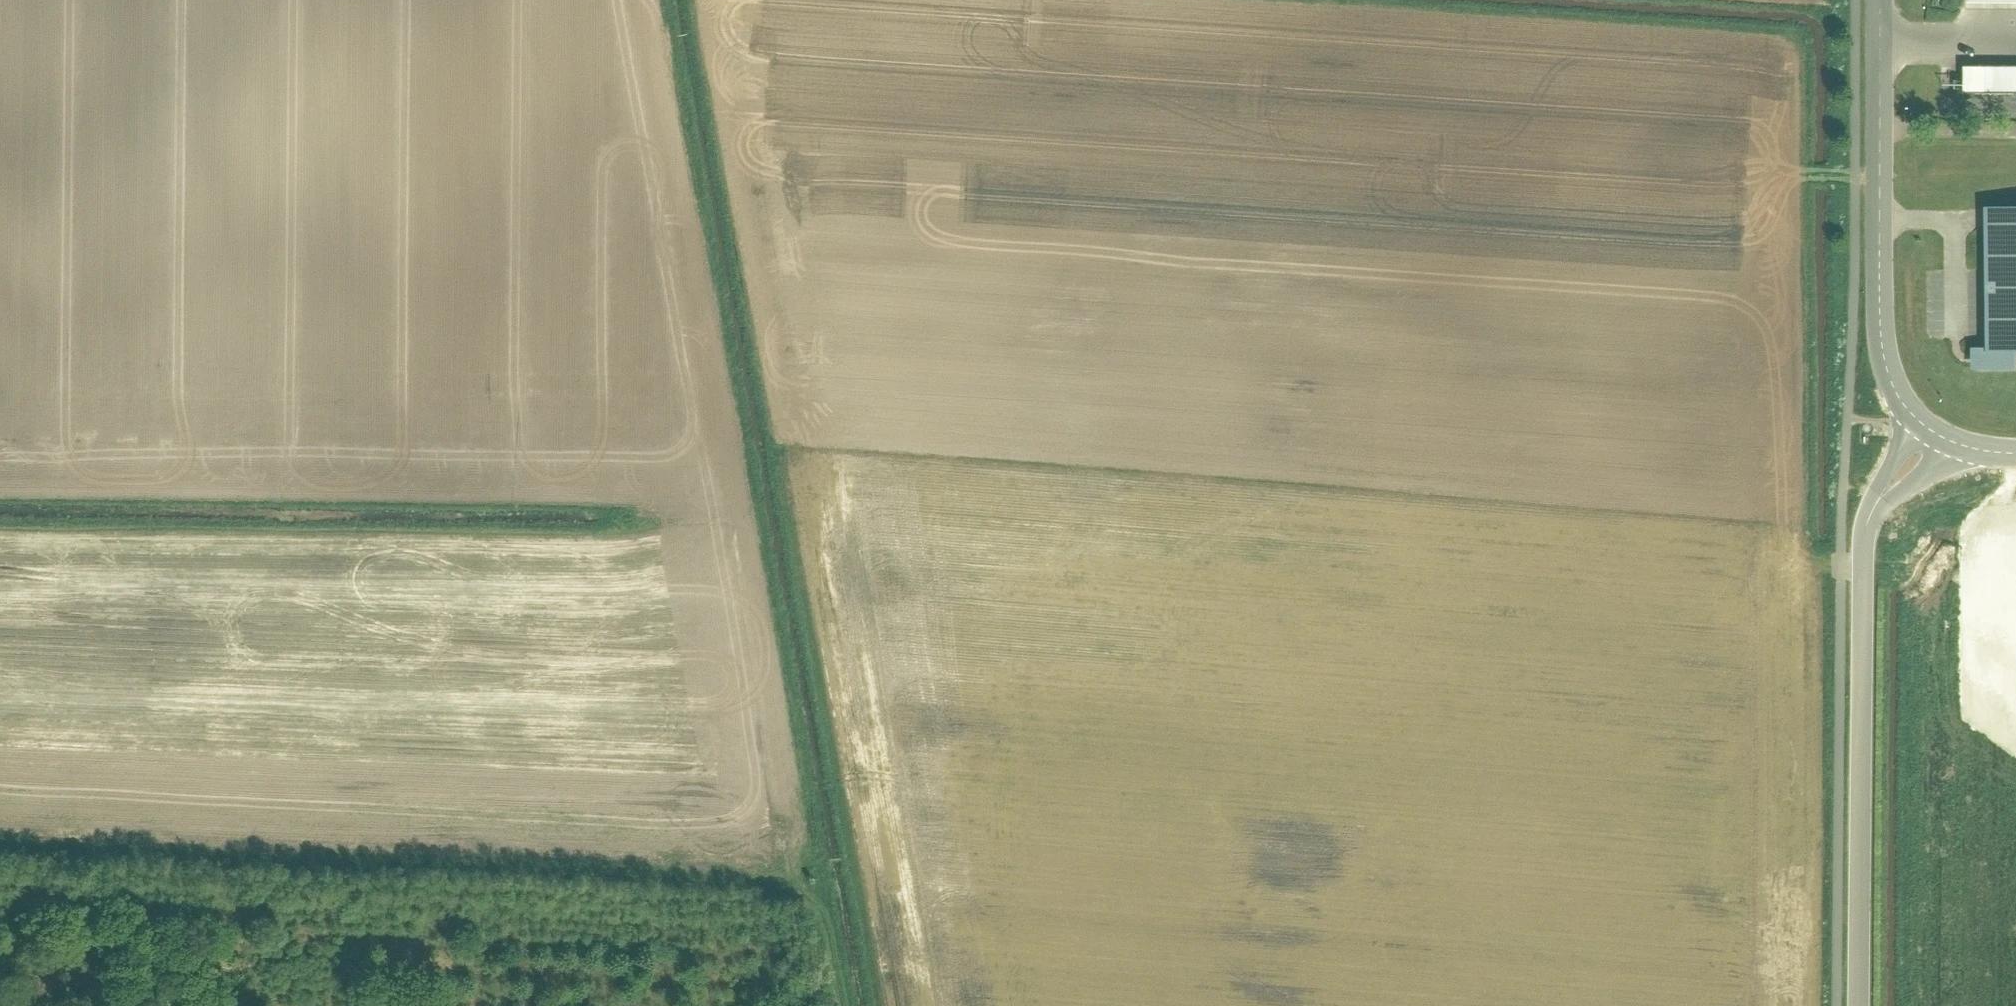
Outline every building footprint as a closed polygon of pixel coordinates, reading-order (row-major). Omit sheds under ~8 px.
[(1979,67),(1979,96),(2015,96),(2015,67),(1979,67)] [(1986,208),(1987,350),(2015,350),(2015,207),(1986,208)]
